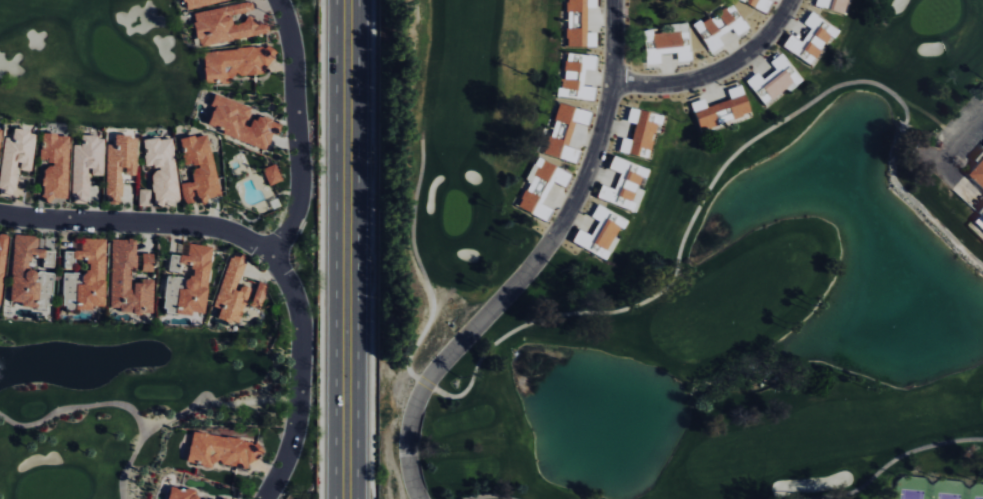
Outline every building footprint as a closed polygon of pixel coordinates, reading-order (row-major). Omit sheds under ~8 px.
[(228,0),(179,0),(182,12),(229,1),(228,0)] [(565,48),(594,48),(594,33),(585,34),(585,8),(594,8),(594,0),(565,0),(565,48)] [(763,14),(770,2),(765,0),(735,0),(763,14)] [(843,14),(846,0),(815,0),(813,7),(843,14)] [(264,36),(262,24),(253,25),(252,20),(228,24),(227,16),(251,12),(250,3),(189,13),(195,47),(264,36)] [(693,29),(712,57),(723,50),(716,39),(729,30),(736,41),(748,32),(730,4),(693,29)] [(780,47),(811,67),(834,30),(808,13),(801,25),(808,29),(800,43),(788,36),(780,47)] [(641,32),(645,66),(658,64),(657,55),(674,53),(675,62),(689,61),(685,24),(661,26),(661,30),(641,32)] [(200,53),(203,85),(227,82),(226,77),(263,74),(262,66),(273,65),(271,46),(200,53)] [(556,97),(593,101),(594,88),(581,87),(583,70),(596,71),(598,57),(565,54),(561,89),(556,88),(556,97)] [(799,81),(780,54),(768,63),(773,71),(760,80),(755,74),(745,82),(763,107),(799,81)] [(689,102),(697,131),(748,117),(739,83),(724,87),(728,101),(704,108),(702,99),(689,102)] [(267,151),(275,123),(253,116),(249,128),(243,126),(249,108),(211,96),(208,106),(211,107),(205,126),(220,131),(218,136),(267,151)] [(544,156),(576,164),(579,151),(567,149),(573,123),(586,127),(589,113),(556,105),(544,156)] [(618,153),(636,157),(637,149),(650,152),(658,116),(628,109),(625,123),(634,124),(630,141),(621,138),(618,153)] [(0,154),(0,196),(11,198),(14,170),(29,172),(34,134),(11,131),(9,139),(2,138),(0,154)] [(218,197),(205,134),(176,141),(183,170),(188,169),(191,182),(177,186),(182,205),(195,201),(195,202),(218,197)] [(67,136),(38,135),(37,165),(40,166),(39,200),(64,201),(67,136)] [(100,177),(102,138),(78,137),(78,146),(70,146),(69,199),(86,200),(87,176),(100,177)] [(104,146),(103,202),(119,202),(120,176),(133,176),(134,138),(112,137),(112,146),(104,146)] [(170,138),(140,141),(143,171),(149,170),(153,205),(177,202),(170,138)] [(964,176),(982,193),(982,153),(964,176)] [(647,170),(611,158),(606,171),(618,175),(613,190),(599,186),(595,199),(633,212),(644,179),(647,170)] [(569,174),(534,160),(525,182),(527,182),(516,210),(545,222),(550,210),(540,206),(550,183),(563,188),(569,174)] [(267,187),(280,181),(273,165),(260,170),(267,187)] [(147,207),(147,190),(136,190),(136,207),(147,207)] [(973,216),(982,235),(982,204),(973,216)] [(624,221),(595,207),(590,218),(597,222),(589,237),(576,230),(570,243),(605,260),(624,221)] [(45,311),(49,275),(26,272),(27,258),(40,259),(39,268),(49,269),(51,252),(34,250),(35,238),(12,235),(5,302),(17,304),(17,308),(45,311)] [(102,240),(80,239),(80,252),(60,252),(60,270),(70,270),(70,262),(85,262),(85,275),(59,274),(58,310),(88,311),(88,307),(100,308),(102,240)] [(109,240),(107,309),(116,310),(116,314),(150,315),(150,280),(136,280),(136,284),(128,284),(129,271),(133,271),(133,240),(109,240)] [(209,247),(188,245),(186,258),(167,256),(166,272),(176,273),(177,265),(190,266),(189,280),(164,277),(160,314),(188,317),(189,313),(202,314),(209,247)] [(212,308),(217,310),(214,320),(236,327),(247,288),(236,285),(244,257),(228,252),(212,308)] [(149,273),(150,255),(139,254),(138,272),(149,273)] [(260,309),(265,285),(254,283),(249,307),(260,309)] [(211,466),(212,463),(237,466),(247,467),(248,460),(257,461),(259,441),(188,434),(185,463),(211,466)] [(192,497),(193,491),(168,486),(165,498),(201,498),(192,497)]
